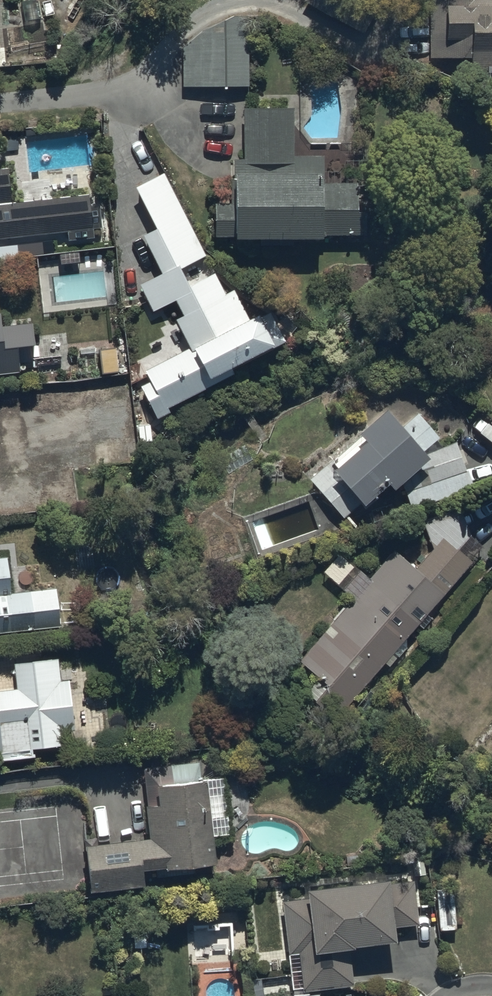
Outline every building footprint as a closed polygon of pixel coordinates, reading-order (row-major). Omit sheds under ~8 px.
[(480,0),(430,0),(430,66),(450,66),(450,70),(470,70),(470,82),(485,82),(485,90),(491,90),(491,0),(480,0)] [(182,51),(182,91),(249,93),(250,14),(182,51)] [(325,162),(294,162),(294,115),(245,115),(245,167),(230,167),(230,208),(216,208),(216,244),(235,244),(235,253),(324,253),(324,242),(365,242),(365,221),(357,221),(357,189),(325,189),(325,162)] [(69,191),(59,192),(60,197),(52,198),(52,193),(41,194),(42,200),(34,201),(33,195),(23,197),(24,202),(11,203),(8,170),(0,171),(0,239),(93,228),(89,189),(77,190),(78,196),(70,197),(69,191)] [(188,294),(180,276),(207,262),(162,176),(155,179),(157,182),(143,189),(142,186),(138,188),(140,192),(135,194),(154,231),(147,235),(149,239),(143,242),(162,280),(139,291),(153,317),(174,307),(183,323),(174,327),(188,354),(144,377),(149,387),(140,392),(157,426),(170,419),(168,416),(217,391),(216,389),(275,359),(274,355),(286,349),(270,318),(251,328),(234,295),(225,300),(215,280),(188,294)] [(20,378),(18,358),(36,357),(33,328),(1,332),(0,320),(0,380),(20,378)] [(83,393),(88,450),(132,446),(127,389),(83,393)] [(329,455),(324,449),(302,469),(337,507),(352,494),(357,501),(384,479),(389,485),(399,477),(405,496),(468,474),(462,457),(459,459),(449,430),(438,434),(432,428),(434,426),(412,401),(394,418),(381,404),(329,455)] [(13,505),(5,414),(0,414),(0,506),(13,505)] [(353,604),(297,666),(316,686),(300,703),(332,731),(485,555),(470,541),(459,513),(423,524),(433,554),(415,574),(386,548),(343,595),(353,604)] [(60,635),(56,594),(11,598),(8,562),(0,563),(0,640),(60,635)] [(30,753),(29,744),(66,741),(64,727),(72,726),(67,674),(57,675),(55,653),(11,657),(14,684),(0,685),(0,756),(30,753)] [(201,774),(200,763),(142,768),(148,842),(137,843),(137,835),(83,839),(89,896),(144,891),(143,877),(164,876),(164,879),(216,875),(213,837),(230,836),(225,772),(201,774)] [(299,944),(302,982),(354,977),(352,948),(397,944),(394,920),(419,917),(415,873),(389,876),(389,879),(306,887),(306,890),(282,892),(287,945),(299,944)]
